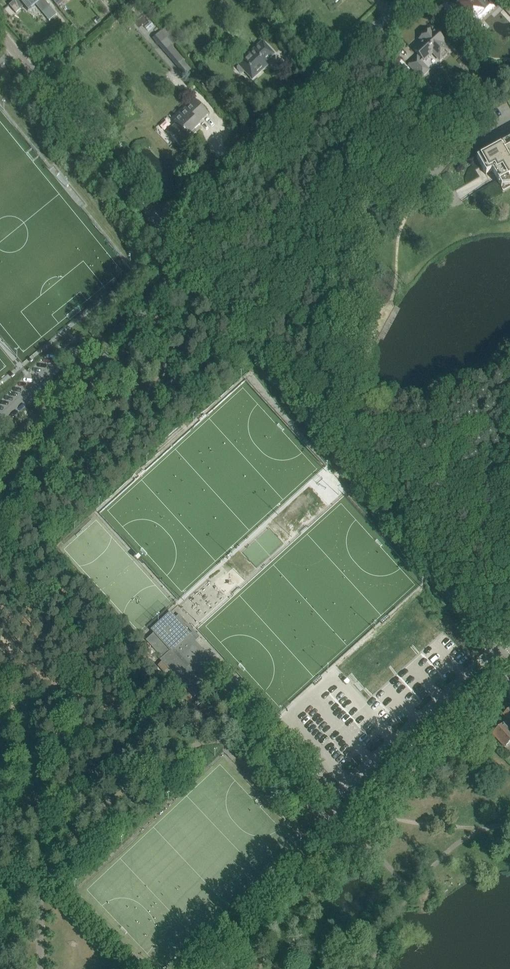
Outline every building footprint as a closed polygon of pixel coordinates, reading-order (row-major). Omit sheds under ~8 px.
[(9,5),(15,13),(24,6),(28,11),(35,5),(43,13),(50,7),(45,0),(15,0),(9,5)] [(489,0),(461,0),(456,5),(472,22),(478,16),(480,19),(495,6),(489,0)] [(73,25),(68,29),(75,36),(79,32),(73,25)] [(182,57),(171,45),(178,38),(166,25),(151,39),(174,64),(182,57)] [(445,41),(441,37),(434,30),(432,31),(430,29),(419,39),(421,41),(413,49),(424,61),(432,53),(439,60),(450,50),(443,43),(445,41)] [(274,54),(267,46),(262,41),(253,50),(253,51),(239,65),(239,66),(237,68),(237,70),(242,74),(244,74),(246,72),(252,79),(268,65),(265,62),(274,54)] [(429,70),(424,64),(415,72),(421,77),(429,70)] [(208,114),(201,107),(194,100),(179,114),(181,116),(174,121),(176,123),(174,125),(167,132),(180,146),(196,132),(194,130),(200,125),(198,123),(208,114)] [(498,181),(503,191),(509,187),(509,139),(506,141),(506,142),(503,144),(502,143),(476,157),(485,174),(492,170),(498,181)] [(190,634),(170,612),(151,630),(153,633),(146,640),(162,658),(161,660),(194,697),(223,671),(211,658),(207,662),(202,656),(205,652),(189,635),(190,634)] [(376,689),(383,683),(376,673),(369,679),(376,689)] [(504,747),(509,741),(509,708),(503,714),(508,720),(504,723),(503,723),(492,733),(504,747)] [(334,771),(313,772),(313,780),(321,780),(321,784),(334,783),(334,771)]
